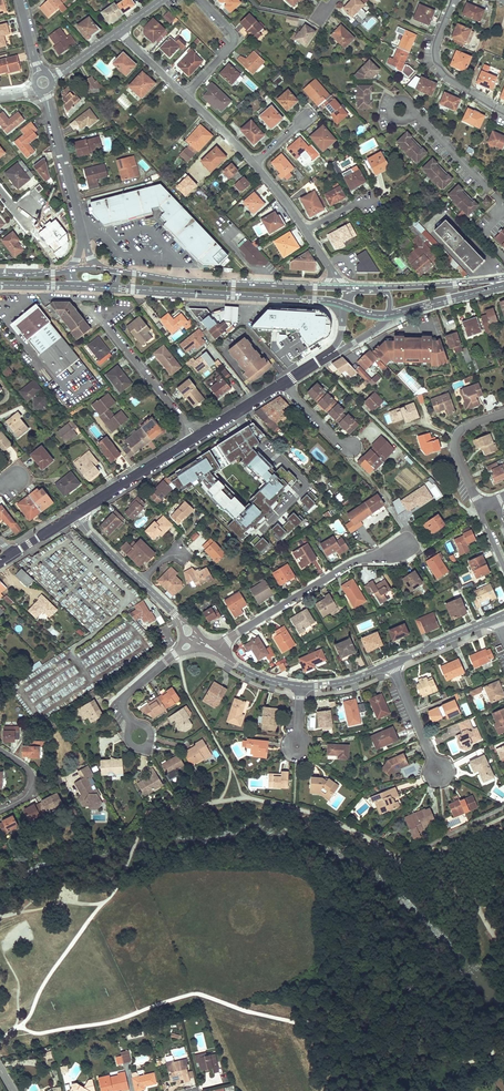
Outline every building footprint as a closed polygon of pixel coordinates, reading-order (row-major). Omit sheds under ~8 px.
[(46,13),(47,12),(50,15),(59,8),(58,7),(61,4),(58,0),(52,0),(51,0),(48,0),(45,3),(46,4),(41,8),(45,14),(46,13)] [(122,14),(135,5),(131,0),(124,0),(116,6),(122,14)] [(218,1),(221,5),(225,1),(228,4),(225,6),(230,12),(241,2),(238,0),(216,0),(218,1)] [(343,9),(352,17),(356,13),(362,19),(368,14),(370,16),(371,14),(367,11),(365,13),(361,8),(364,5),(358,0),(352,0),(343,9)] [(111,23),(122,14),(116,6),(114,3),(101,13),(105,18),(106,17),(111,23)] [(467,4),(465,9),(462,15),(479,22),(484,11),(467,4)] [(420,5),(414,19),(428,25),(434,11),(420,5)] [(169,12),(166,14),(164,17),(170,23),(175,17),(169,12)] [(249,14),(240,23),(247,30),(248,29),(250,32),(255,37),(259,32),(263,29),(249,14)] [(88,39),(88,38),(89,38),(90,38),(90,37),(91,34),(98,29),(89,17),(77,25),(86,38),(87,38),(88,39)] [(286,17),(285,25),(297,26),(298,18),(286,17)] [(144,29),(143,30),(143,31),(143,33),(144,34),(153,43),(156,40),(159,43),(168,33),(155,21),(148,28),(146,25),(145,27),(144,28),(144,29)] [(0,26),(0,46),(6,45),(3,35),(9,34),(6,24),(0,26)] [(456,33),(454,32),(452,37),(454,38),(464,43),(470,30),(458,24),(455,30),(457,31),(456,33)] [(295,38),(296,38),(297,39),(296,40),(306,46),(315,32),(305,25),(301,32),(300,32),(295,38)] [(331,35),(333,38),(335,40),(336,38),(345,47),(354,38),(341,25),(331,35)] [(398,27),(396,32),(397,33),(403,35),(397,47),(409,53),(412,45),(410,44),(414,34),(398,27)] [(56,42),(58,41),(59,43),(54,46),(60,55),(75,43),(69,34),(66,37),(59,28),(51,34),(56,42)] [(469,44),(474,32),(470,30),(464,43),(469,44)] [(392,45),(397,47),(403,35),(397,33),(392,45)] [(162,46),(164,48),(165,50),(165,51),(167,52),(165,54),(169,57),(179,47),(181,49),(185,45),(179,39),(176,43),(170,37),(162,46)] [(187,44),(181,38),(179,39),(185,45),(181,49),(182,50),(187,44)] [(452,43),(462,47),(464,43),(454,38),(452,43)] [(409,53),(397,47),(393,59),(390,58),(388,63),(396,66),(395,69),(401,72),(402,69),(409,53)] [(196,54),(192,50),(178,65),(184,71),(186,70),(190,74),(195,68),(195,67),(196,65),(197,66),(202,61),(195,55),(196,54)] [(457,51),(451,65),(464,71),(471,57),(457,51)] [(254,52),(253,52),(248,57),(250,60),(249,61),(246,60),(240,57),(237,60),(246,68),(248,67),(250,70),(249,71),(253,74),(256,70),(255,69),(261,63),(262,64),(264,63),(257,56),(254,52)] [(123,54),(114,64),(126,75),(135,65),(123,54)] [(9,71),(9,72),(21,69),(17,56),(0,60),(0,73),(9,71)] [(379,70),(370,60),(358,72),(357,78),(371,78),(379,70)] [(229,65),(220,74),(231,84),(239,75),(229,65)] [(485,87),(491,89),(497,75),(496,75),(495,77),(486,74),(489,67),(484,65),(477,83),(483,86),(484,83),(486,84),(485,87)] [(141,74),(129,86),(141,98),(154,84),(146,76),(144,77),(141,74)] [(85,81),(90,89),(98,88),(96,85),(98,84),(96,81),(95,82),(91,77),(85,81)] [(425,81),(425,80),(426,80),(421,78),(416,89),(431,96),(436,84),(431,82),(430,83),(425,81)] [(306,88),(308,89),(310,91),(307,94),(311,99),(313,97),(314,98),(312,100),(318,107),(319,106),(321,104),(330,96),(315,79),(306,88)] [(207,89),(209,91),(205,95),(218,108),(221,111),(230,102),(212,84),(207,89)] [(63,95),(63,96),(64,98),(63,99),(66,103),(65,104),(70,110),(73,106),(77,102),(78,102),(80,99),(74,93),(73,94),(72,93),(73,91),(68,86),(63,90),(64,92),(63,93),(63,94),(63,95)] [(371,86),(357,86),(357,89),(356,89),(356,104),(357,104),(357,107),(371,108),(371,102),(369,102),(369,98),(371,98),(371,94),(369,94),(369,92),(371,92),(371,86)] [(277,100),(282,105),(286,110),(297,101),(288,90),(277,100)] [(444,93),(441,98),(439,104),(454,110),(459,100),(444,93)] [(218,108),(205,95),(203,97),(216,110),(218,108)] [(331,96),(330,96),(321,104),(325,108),(332,116),(334,115),(336,116),(333,119),(336,124),(347,114),(331,96)] [(257,112),(261,116),(259,117),(268,127),(275,121),(277,124),(282,119),(271,106),(267,110),(264,106),(257,112)] [(467,109),(465,115),(462,120),(479,128),(484,117),(467,109)] [(74,129),(78,126),(80,129),(86,124),(88,127),(97,120),(89,110),(74,121),(75,121),(70,125),(74,129)] [(21,116),(18,112),(10,118),(11,119),(10,120),(3,112),(0,114),(0,125),(4,129),(5,128),(8,132),(23,120),(20,116),(21,116)] [(251,121),(241,130),(254,145),(264,136),(251,121)] [(270,130),(277,124),(275,121),(268,127),(270,130)] [(29,154),(30,155),(35,151),(29,145),(28,146),(27,144),(37,137),(33,132),(31,129),(34,126),(30,122),(20,129),(24,134),(18,139),(19,140),(15,143),(26,157),(29,154)] [(205,134),(207,132),(200,125),(198,128),(205,134)] [(186,148),(186,147),(180,155),(188,162),(197,151),(198,151),(211,136),(207,132),(205,134),(198,128),(186,141),(190,144),(186,148)] [(320,132),(319,131),(318,131),(311,137),(323,151),(335,140),(324,128),(320,132)] [(503,149),(503,147),(503,138),(499,135),(499,134),(493,131),(490,137),(487,143),(487,144),(493,146),(502,150),(503,149)] [(415,160),(417,163),(428,153),(423,149),(422,150),(419,147),(421,146),(415,140),(414,141),(411,139),(412,137),(408,133),(398,143),(400,146),(403,149),(402,150),(410,158),(411,158),(414,161),(415,160)] [(74,143),(78,156),(89,153),(89,155),(101,152),(98,137),(86,140),(85,140),(74,143)] [(291,146),(296,151),(292,154),(296,159),(305,151),(313,160),(319,155),(311,146),(309,148),(300,138),(291,146)] [(210,171),(224,158),(218,152),(219,151),(216,147),(201,162),(210,171)] [(369,163),(370,165),(371,167),(372,167),(374,170),(373,170),(375,175),(380,172),(382,175),(388,172),(386,169),(388,167),(380,152),(368,159),(370,162),(369,163)] [(278,167),(278,168),(279,169),(277,170),(281,174),(279,175),(282,179),(285,177),(290,172),(294,168),(282,155),(273,163),(277,168),(278,167)] [(116,160),(119,170),(121,169),(123,180),(138,177),(133,156),(116,160)] [(46,171),(47,170),(46,168),(47,167),(45,163),(43,159),(34,166),(46,181),(49,178),(48,173),(46,171)] [(440,187),(443,190),(453,180),(449,175),(448,177),(445,174),(446,172),(441,167),(439,168),(436,165),(438,164),(434,159),(423,169),(426,172),(425,173),(428,176),(436,185),(437,184),(440,188),(440,187)] [(10,176),(19,188),(29,179),(17,164),(5,173),(8,177),(10,176)] [(108,176),(105,164),(92,167),(93,169),(87,171),(88,176),(86,177),(88,186),(98,184),(97,178),(108,176)] [(237,172),(236,172),(233,169),(234,168),(231,164),(223,172),(232,182),(239,175),(237,172)] [(92,167),(84,169),(86,177),(88,176),(87,171),(93,169),(92,167)] [(344,175),(345,176),(345,177),(344,178),(349,187),(355,184),(356,187),(366,182),(359,170),(351,174),(350,172),(344,175)] [(298,171),(296,172),(295,173),(300,180),(304,177),(298,171)] [(185,196),(197,184),(186,173),(183,176),(184,177),(175,186),(185,196)] [(239,175),(232,182),(241,192),(249,184),(246,181),(245,182),(242,179),(242,178),(239,175)] [(334,190),(330,192),(325,195),(330,205),(338,202),(346,198),(338,183),(332,186),(334,190)] [(164,212),(163,214),(161,215),(164,218),(167,221),(164,224),(167,228),(168,229),(181,243),(185,247),(202,265),(217,265),(228,255),(199,225),(160,184),(90,202),(92,212),(93,214),(103,225),(111,223),(121,220),(145,214),(148,213),(152,212),(151,208),(159,206),(164,212)] [(466,214),(468,216),(479,206),(475,202),(473,203),(470,200),(472,199),(466,193),(465,195),(462,192),(464,190),(459,186),(449,196),(452,199),(451,199),(454,202),(453,203),(462,211),(465,214),(466,214)] [(257,199),(262,205),(265,203),(255,192),(254,194),(257,198),(257,199)] [(322,207),(318,199),(314,192),(301,199),(310,216),(315,213),(314,211),(322,207)] [(257,198),(254,194),(243,202),(253,213),(262,205),(257,199),(257,198)] [(433,203),(435,206),(441,200),(439,197),(433,203)] [(261,220),(265,227),(269,234),(282,226),(277,216),(274,213),(261,220)] [(456,231),(454,233),(451,231),(454,229),(445,220),(434,231),(461,259),(472,271),(484,260),(475,252),(473,254),(471,251),(473,249),(456,231)] [(48,248),(65,234),(53,221),(48,225),(48,226),(37,236),(48,248)] [(350,223),(328,235),(335,249),(342,247),(346,245),(344,242),(357,235),(350,223)] [(457,271),(462,277),(466,273),(423,228),(419,228),(418,230),(447,260),(457,271)] [(495,238),(503,248),(503,229),(495,238)] [(23,250),(17,242),(19,240),(12,232),(2,241),(15,256),(23,250)] [(283,241),(281,238),(274,242),(283,257),(297,248),(293,242),(294,240),(291,236),(283,241)] [(414,238),(415,239),(414,240),(418,245),(419,244),(420,246),(418,247),(406,257),(409,260),(407,262),(419,276),(440,259),(440,258),(442,256),(434,248),(431,250),(430,249),(432,247),(426,240),(423,243),(416,236),(414,238)] [(269,262),(248,240),(240,248),(246,255),(245,259),(250,264),(265,265),(269,262)] [(357,273),(379,273),(366,251),(357,257),(361,263),(359,265),(358,265),(358,266),(357,267),(357,268),(357,273)] [(303,270),(314,270),(315,263),(308,252),(290,263),(290,269),(303,270)] [(452,276),(457,271),(447,260),(444,263),(446,265),(445,266),(451,271),(449,273),(452,276)] [(52,301),(45,307),(56,320),(61,316),(71,329),(70,330),(77,339),(91,328),(69,302),(52,301)] [(237,316),(238,306),(224,305),(224,310),(231,311),(233,313),(234,312),(237,316)] [(231,311),(224,310),(220,311),(219,310),(213,311),(214,313),(210,314),(206,310),(192,308),(192,311),(200,321),(201,321),(207,327),(215,338),(224,330),(225,331),(228,329),(228,328),(232,325),(231,324),(233,322),(237,319),(235,318),(237,316),(234,312),(233,313),(231,311)] [(267,309),(250,328),(263,330),(263,333),(272,333),(272,331),(276,331),(276,334),(281,334),(281,332),(286,332),(286,329),(294,330),(300,339),(298,340),(302,345),(304,344),(308,350),(318,344),(319,345),(327,339),(328,337),(329,333),(329,327),(328,327),(328,325),(326,321),(324,318),(322,316),(319,314),(315,313),(311,311),(311,313),(304,312),(304,311),(294,310),(294,311),(279,309),(278,310),(274,310),(270,310),(270,309),(267,309)] [(493,309),(485,312),(486,315),(480,318),(486,333),(492,331),(488,322),(496,319),(493,309)] [(39,310),(17,327),(57,376),(79,358),(39,310)] [(168,314),(160,320),(171,333),(186,321),(181,314),(173,321),(168,314)] [(137,335),(138,337),(138,338),(143,344),(151,337),(147,332),(150,329),(139,316),(127,326),(135,337),(137,335)] [(470,322),(467,323),(463,325),(467,337),(480,332),(475,318),(470,320),(470,322)] [(156,325),(160,330),(164,326),(159,321),(156,325)] [(202,331),(199,327),(179,342),(186,350),(194,344),(196,346),(203,341),(200,336),(204,333),(202,331)] [(215,338),(207,327),(202,331),(204,333),(211,341),(215,338)] [(446,337),(448,343),(450,348),(454,347),(456,351),(461,350),(456,333),(450,335),(446,337)] [(382,344),(373,353),(380,360),(383,364),(391,356),(392,357),(396,357),(396,361),(406,361),(406,357),(423,358),(422,362),(432,362),(432,365),(441,366),(446,364),(439,340),(435,341),(433,341),(433,337),(423,337),(423,338),(407,337),(407,336),(397,336),(397,340),(388,340),(383,345),(382,344)] [(239,342),(247,353),(253,349),(245,338),(239,342)] [(93,341),(91,343),(88,345),(98,359),(96,361),(99,365),(111,356),(99,339),(95,343),(93,341)] [(239,342),(234,346),(245,361),(255,353),(253,349),(247,353),(239,342)] [(154,353),(164,366),(165,365),(172,374),(180,367),(163,346),(154,353)] [(241,367),(257,355),(255,353),(245,361),(234,346),(229,350),(241,367)] [(470,356),(469,355),(467,348),(461,350),(466,362),(471,361),(470,359),(470,357),(470,356)] [(214,362),(205,351),(190,363),(197,371),(207,363),(209,366),(214,362)] [(358,363),(361,367),(365,370),(370,365),(370,364),(374,360),(377,363),(376,364),(383,372),(387,368),(383,364),(380,360),(379,361),(369,351),(360,359),(361,360),(358,363)] [(258,377),(259,377),(263,374),(263,373),(268,369),(268,368),(272,365),(265,357),(261,360),(257,355),(241,367),(246,372),(242,375),(249,383),(252,380),(253,381),(258,377)] [(351,367),(342,358),(332,364),(340,374),(344,370),(346,372),(351,367)] [(120,392),(126,388),(131,383),(118,366),(107,375),(120,392)] [(3,371),(9,378),(14,374),(8,367),(3,371)] [(376,374),(371,379),(359,367),(355,370),(365,381),(367,383),(368,382),(372,386),(380,378),(376,374)] [(225,369),(221,372),(226,378),(229,375),(225,369)] [(218,382),(210,388),(218,399),(230,389),(220,376),(216,379),(218,382)] [(189,378),(177,388),(183,396),(186,395),(195,407),(204,399),(195,387),(196,387),(189,378)] [(33,408),(44,408),(45,397),(37,397),(34,394),(40,389),(33,381),(20,391),(27,400),(31,397),(33,400),(33,408)] [(367,383),(365,381),(359,386),(362,390),(368,384),(367,383)] [(476,397),(483,395),(479,383),(462,389),(464,395),(462,396),(464,403),(466,403),(467,406),(472,405),(473,407),(479,405),(476,397)] [(308,393),(318,403),(327,394),(316,384),(312,388),(308,393)] [(114,416),(109,409),(116,403),(108,393),(98,401),(97,401),(92,405),(97,411),(98,410),(100,410),(103,414),(99,416),(105,424),(107,422),(114,431),(128,419),(121,410),(114,416)] [(375,393),(365,403),(373,411),(383,401),(375,393)] [(318,403),(328,413),(337,404),(327,394),(318,403)] [(443,408),(445,407),(447,414),(455,411),(449,394),(431,400),(435,413),(443,410),(443,408)] [(277,423),(286,414),(281,409),(286,406),(288,409),(290,407),(280,397),(261,409),(277,426),(278,427),(279,425),(277,423)] [(82,404),(77,408),(72,411),(73,414),(84,407),(82,404)] [(337,404),(328,413),(338,424),(348,415),(337,404)] [(399,419),(402,418),(403,421),(412,418),(412,420),(418,418),(413,404),(392,411),(395,421),(400,420),(399,419)] [(277,426),(261,409),(255,413),(271,429),(275,426),(276,427),(277,426)] [(17,412),(6,421),(18,436),(27,428),(19,417),(21,416),(17,412)] [(348,415),(338,424),(349,434),(358,425),(348,415)] [(151,440),(160,433),(162,433),(163,433),(164,433),(164,432),(164,431),(164,430),(163,429),(162,429),(162,428),(161,429),(152,418),(144,423),(141,420),(138,423),(141,427),(151,440)] [(73,430),(77,426),(72,420),(57,432),(65,441),(70,437),(76,433),(73,430)] [(107,422),(105,424),(113,432),(114,431),(107,422)] [(129,429),(132,434),(141,427),(138,423),(137,422),(134,425),(129,429)] [(196,459),(180,469),(181,471),(176,474),(176,472),(167,478),(179,490),(185,485),(187,488),(192,485),(193,487),(200,482),(202,480),(205,485),(204,487),(212,496),(211,497),(223,510),(224,508),(233,517),(234,516),(235,517),(233,520),(227,526),(240,539),(245,535),(244,533),(253,524),(254,525),(271,509),(270,507),(279,498),(278,496),(282,493),(280,491),(284,487),(282,485),(285,482),(287,485),(291,481),(293,482),(296,479),(288,471),(287,472),(281,466),(275,472),(272,469),(258,454),(255,457),(254,456),(248,450),(254,445),(256,447),(260,444),(258,441),(266,436),(253,423),(249,426),(250,428),(241,433),(240,432),(220,444),(221,446),(211,452),(210,451),(206,453),(207,455),(197,461),(196,459)] [(129,457),(151,440),(141,427),(132,434),(129,429),(121,436),(129,446),(124,451),(129,457)] [(0,452),(6,447),(5,445),(8,442),(0,432),(0,451),(0,452)] [(417,437),(419,443),(421,449),(425,448),(427,454),(428,453),(440,450),(437,440),(431,442),(429,434),(417,437)] [(103,448),(101,450),(110,461),(120,454),(113,446),(114,445),(107,436),(99,443),(103,448)] [(361,459),(359,460),(358,462),(360,464),(366,470),(369,473),(374,468),(375,470),(386,459),(383,456),(391,447),(381,436),(372,445),(374,447),(362,459),(361,459)] [(473,441),(475,445),(477,449),(482,447),(484,450),(483,450),(485,455),(497,451),(494,443),(492,443),(490,437),(484,439),(483,437),(473,441)] [(43,468),(48,464),(52,460),(41,447),(32,455),(43,468)] [(386,459),(395,450),(391,447),(383,456),(386,459)] [(77,464),(89,480),(100,471),(96,465),(94,463),(98,460),(91,450),(84,456),(85,458),(77,464)] [(258,454),(272,469),(273,467),(258,451),(254,456),(255,457),(258,454)] [(30,456),(41,470),(43,468),(32,455),(30,456)] [(85,458),(84,456),(75,462),(77,464),(85,458)] [(411,465),(413,462),(406,456),(404,458),(411,465)] [(259,477),(240,460),(239,462),(257,479),(258,478),(259,477)] [(490,471),(495,481),(503,477),(503,465),(498,468),(496,463),(487,467),(489,472),(490,471)] [(211,475),(242,503),(243,502),(243,501),(215,475),(221,470),(220,468),(211,475)] [(64,495),(72,489),(70,488),(78,482),(70,472),(55,484),(64,495)] [(259,477),(258,478),(263,482),(259,486),(261,488),(266,482),(260,476),(259,477)] [(163,480),(156,487),(157,489),(150,496),(156,503),(171,488),(163,480)] [(212,496),(204,487),(205,485),(202,480),(200,482),(202,485),(200,487),(210,498),(211,497),(212,496)] [(363,480),(362,482),(360,483),(367,490),(370,487),(363,480)] [(280,491),(282,493),(293,482),(291,481),(287,485),(285,482),(282,485),(284,487),(280,491)] [(433,498),(425,485),(402,501),(409,512),(418,506),(419,508),(433,498)] [(156,487),(148,495),(150,496),(157,489),(156,487)] [(37,489),(29,495),(41,511),(52,502),(43,489),(39,492),(38,490),(37,489)] [(310,491),(300,501),(304,505),(302,507),(307,512),(315,504),(313,502),(313,501),(316,498),(310,491)] [(340,493),(335,497),(340,503),(345,499),(340,493)] [(377,494),(368,501),(359,507),(365,517),(384,505),(377,494)] [(41,511),(29,495),(18,504),(28,518),(35,513),(36,514),(41,511)] [(144,503),(141,500),(137,496),(134,499),(135,501),(128,508),(124,512),(131,519),(143,507),(141,506),(144,503)] [(399,514),(403,511),(401,508),(403,506),(398,498),(392,503),(399,514)] [(134,499),(127,506),(128,508),(135,501),(134,499)] [(177,523),(184,515),(186,516),(193,509),(184,501),(170,516),(177,523)] [(1,515),(1,516),(10,527),(15,523),(1,505),(0,506),(0,515),(1,515)] [(348,514),(354,524),(365,517),(359,507),(348,514)] [(233,517),(224,508),(223,510),(233,520),(235,517),(234,516),(233,517)] [(124,518),(115,510),(99,526),(108,535),(116,526),(121,521),(124,518)] [(328,511),(322,515),(326,519),(331,516),(328,511)] [(285,524),(291,531),(292,531),(298,525),(303,520),(299,515),(297,517),(293,513),(286,519),(288,521),(285,524)] [(145,530),(149,534),(153,538),(157,533),(159,531),(161,532),(167,526),(168,527),(171,523),(162,515),(155,522),(154,521),(145,530)] [(177,523),(178,524),(186,516),(184,515),(177,523)] [(426,529),(428,528),(429,527),(433,533),(444,525),(438,515),(424,524),(426,529)] [(14,532),(20,528),(15,523),(10,527),(14,532)] [(273,536),(277,540),(285,532),(287,534),(291,531),(285,524),(281,527),(277,523),(270,530),(275,534),(273,536)] [(245,535),(254,525),(253,524),(244,533),(245,535)] [(157,533),(159,536),(168,527),(167,526),(161,532),(159,531),(157,533)] [(464,537),(463,537),(462,538),(462,537),(455,540),(458,549),(469,544),(469,542),(475,539),(472,530),(463,534),(464,537)] [(195,532),(189,539),(193,542),(199,535),(195,532)] [(257,535),(250,542),(253,546),(261,554),(266,550),(264,548),(268,544),(262,537),(260,539),(257,535)] [(213,542),(215,540),(212,537),(206,542),(209,546),(206,549),(205,550),(222,567),(230,559),(213,542)] [(321,545),(326,554),(335,549),(336,551),(338,554),(347,548),(341,539),(336,542),(332,537),(321,545)] [(154,553),(146,546),(139,539),(135,543),(131,546),(129,544),(126,541),(120,547),(137,563),(140,560),(141,559),(144,559),(146,561),(154,553)] [(293,553),(302,567),(316,558),(307,544),(293,553)] [(440,562),(441,562),(437,554),(426,561),(428,565),(437,578),(448,572),(442,563),(441,564),(440,562)] [(486,565),(484,560),(482,556),(469,561),(476,577),(487,573),(484,566),(486,565)] [(273,573),(280,585),(294,576),(287,565),(273,573)] [(426,566),(434,580),(437,578),(428,565),(426,566)] [(207,581),(208,582),(208,583),(214,579),(207,567),(199,572),(199,570),(196,572),(193,569),(183,574),(185,584),(189,581),(191,584),(193,588),(195,588),(197,587),(196,585),(200,582),(201,584),(207,581)] [(21,569),(18,572),(15,575),(28,587),(34,580),(21,569)] [(177,575),(171,570),(158,583),(168,592),(166,594),(171,599),(178,592),(179,593),(182,589),(180,586),(182,584),(174,577),(177,575)] [(409,577),(408,575),(403,579),(411,591),(422,583),(415,573),(409,577)] [(376,586),(385,580),(382,575),(373,581),(376,586)] [(356,588),(357,587),(352,579),(341,586),(354,607),(365,601),(358,589),(357,589),(356,588)] [(391,590),(385,580),(376,586),(373,581),(363,587),(368,594),(373,591),(381,604),(387,600),(384,594),(391,590)] [(257,600),(267,594),(269,596),(272,594),(264,581),(250,589),(257,600)] [(477,608),(479,607),(481,606),(479,602),(489,598),(490,600),(496,598),(490,584),(474,591),(476,596),(472,598),(477,608)] [(245,602),(238,592),(224,601),(235,617),(242,612),(240,609),(238,606),(245,602)] [(6,594),(4,597),(11,604),(13,601),(6,594)] [(258,603),(269,596),(267,594),(257,600),(258,603)] [(325,600),(324,598),(315,603),(323,616),(330,612),(332,614),(339,610),(329,594),(325,596),(326,599),(325,600)] [(40,600),(29,611),(36,619),(43,612),(49,617),(57,610),(42,596),(38,599),(40,600)] [(452,619),(462,614),(461,613),(466,611),(460,598),(445,605),(452,619)] [(479,602),(481,606),(487,604),(490,600),(489,598),(479,602)] [(137,609),(129,614),(135,620),(142,616),(145,622),(148,620),(150,622),(156,619),(153,613),(152,613),(151,612),(150,612),(145,604),(144,605),(141,601),(135,605),(137,609)] [(297,617),(296,616),(290,619),(299,634),(305,631),(304,628),(303,627),(309,623),(310,625),(315,622),(307,607),(301,611),(302,612),(298,615),(299,616),(297,617)] [(212,610),(211,608),(202,613),(208,622),(216,616),(217,618),(220,616),(215,609),(212,610)] [(298,615),(302,612),(301,611),(290,618),(290,619),(296,616),(297,617),(299,616),(298,615)] [(415,620),(421,634),(439,626),(433,613),(415,620)] [(398,638),(398,637),(403,635),(403,636),(409,634),(404,624),(389,631),(393,641),(398,638)] [(278,630),(280,634),(278,635),(274,637),(283,652),(295,644),(283,626),(278,630)] [(366,649),(373,646),(374,648),(382,645),(377,632),(362,639),(366,649)] [(243,646),(247,652),(252,649),(258,660),(267,654),(268,654),(265,650),(258,637),(243,646)] [(335,645),(340,658),(354,652),(349,639),(335,645)] [(268,654),(267,654),(269,657),(275,654),(270,647),(265,650),(268,654)] [(314,667),(313,665),(313,664),(315,663),(315,664),(325,659),(321,649),(299,659),(304,671),(314,667)] [(476,655),(475,654),(469,657),(474,668),(490,661),(490,660),(494,658),(490,649),(486,651),(485,649),(481,651),(482,653),(476,655)] [(447,666),(447,665),(446,664),(440,667),(446,680),(464,672),(458,659),(448,664),(449,666),(447,666)] [(41,665),(40,663),(39,661),(29,668),(32,671),(41,665)] [(424,682),(421,683),(421,682),(419,683),(416,684),(421,697),(438,690),(433,679),(428,681),(426,676),(422,678),(424,682)] [(499,686),(500,686),(498,681),(485,687),(491,702),(503,696),(503,695),(501,688),(499,688),(498,687),(499,686)] [(204,697),(210,701),(215,704),(220,697),(221,698),(226,690),(216,683),(211,691),(209,690),(204,697)] [(95,687),(90,691),(92,696),(98,692),(95,687)] [(169,705),(174,702),(173,701),(179,698),(172,687),(158,696),(163,704),(166,702),(169,705)] [(481,687),(471,692),(472,696),(481,692),(481,691),(483,690),(481,687)] [(383,703),(384,702),(381,695),(370,700),(378,718),(389,714),(385,704),(384,705),(383,703)] [(163,704),(158,696),(139,707),(142,713),(145,713),(148,711),(151,717),(165,709),(163,704)] [(203,700),(215,708),(221,698),(220,697),(215,704),(210,701),(204,697),(203,700)] [(243,715),(242,715),(241,714),(242,712),(246,702),(235,699),(228,721),(240,725),(243,715)] [(355,699),(344,702),(349,725),(360,723),(358,713),(357,705),(355,699)] [(102,715),(93,700),(78,708),(81,713),(82,716),(86,714),(90,722),(102,715)] [(447,718),(449,717),(451,715),(451,716),(455,714),(456,715),(460,712),(456,703),(449,706),(448,703),(428,712),(431,719),(441,715),(442,717),(446,716),(447,718)] [(363,704),(357,705),(358,713),(365,712),(363,704)] [(174,730),(185,732),(191,728),(191,725),(188,719),(189,718),(186,713),(189,711),(186,707),(168,719),(171,723),(174,721),(177,719),(179,722),(176,723),(174,730)] [(271,730),(271,728),(271,725),(274,725),(275,717),(277,717),(278,708),(264,707),(262,724),(263,724),(263,729),(271,730)] [(493,714),(497,723),(501,733),(503,732),(503,709),(493,714)] [(330,710),(319,712),(321,728),(332,726),(330,710)] [(58,728),(52,718),(48,720),(54,730),(58,728)] [(472,729),(468,718),(458,723),(461,731),(463,732),(462,735),(460,734),(457,736),(458,740),(462,742),(464,745),(462,749),(466,750),(470,748),(472,743),(481,739),(476,728),(474,729),(473,728),(472,729)] [(34,723),(29,720),(22,730),(27,733),(34,723)] [(54,730),(48,720),(43,723),(49,733),(54,730)] [(43,737),(46,735),(49,733),(43,723),(37,727),(43,737)] [(19,739),(19,731),(14,731),(15,727),(5,727),(5,731),(4,731),(4,741),(11,741),(11,739),(15,739),(19,739)] [(376,747),(380,745),(385,743),(386,745),(398,740),(392,727),(371,736),(376,747)] [(194,763),(203,758),(204,759),(212,755),(202,739),(194,744),(195,745),(196,747),(192,749),(191,748),(186,751),(187,752),(193,761),(194,763)] [(251,749),(254,750),(253,754),(264,755),(265,746),(267,746),(267,741),(247,739),(247,747),(251,747),(251,749)] [(25,744),(25,745),(25,747),(23,746),(23,756),(29,756),(29,758),(44,758),(44,742),(28,742),(28,744),(25,744)] [(337,755),(337,754),(339,754),(339,758),(348,758),(349,745),(329,744),(328,754),(337,755)] [(265,757),(267,746),(265,746),(264,755),(253,754),(254,750),(251,749),(251,756),(265,757)] [(193,761),(187,752),(183,754),(189,764),(193,761)] [(391,759),(388,761),(381,770),(390,777),(396,769),(402,767),(403,771),(410,768),(408,764),(404,754),(394,758),(395,759),(391,760),(391,759)] [(178,755),(161,765),(167,775),(175,770),(184,765),(178,755)] [(474,772),(480,770),(481,772),(479,773),(483,782),(494,777),(484,755),(469,762),(474,772)] [(107,772),(113,772),(114,773),(115,771),(123,771),(122,759),(100,761),(101,775),(108,774),(107,772)] [(93,775),(88,766),(77,772),(82,779),(76,783),(75,784),(79,792),(81,792),(83,794),(82,796),(79,801),(83,807),(88,807),(96,806),(95,805),(99,798),(95,791),(96,789),(93,785),(91,785),(87,779),(93,775)] [(281,772),(281,774),(281,777),(269,776),(268,787),(288,788),(288,772),(281,772)] [(143,794),(151,789),(152,790),(154,789),(153,788),(161,783),(155,773),(151,775),(152,777),(145,781),(144,779),(137,784),(143,794)] [(315,785),(314,787),(314,790),(320,791),(325,794),(324,796),(329,800),(338,786),(329,779),(327,782),(322,779),(312,777),(312,785),(315,785)] [(319,793),(324,796),(325,794),(320,791),(314,790),(314,787),(315,785),(312,785),(311,792),(319,793)] [(382,813),(398,806),(396,802),(393,803),(391,799),(397,796),(393,788),(372,796),(375,802),(377,801),(382,813)] [(39,804),(43,813),(56,807),(58,809),(63,806),(57,794),(46,799),(47,800),(41,803),(39,804)] [(462,801),(460,802),(459,800),(454,802),(449,805),(453,815),(463,810),(464,813),(477,807),(472,796),(462,800),(462,801)] [(45,817),(43,813),(39,804),(37,805),(34,807),(34,806),(24,810),(28,818),(34,815),(39,812),(44,822),(47,821),(45,817)] [(70,816),(73,815),(76,814),(73,806),(67,809),(70,816)] [(429,808),(427,809),(425,809),(415,813),(417,815),(415,816),(407,819),(409,823),(407,824),(413,840),(421,836),(416,826),(420,824),(422,828),(425,826),(425,824),(431,822),(430,819),(434,818),(429,808)] [(13,816),(7,819),(8,820),(3,822),(0,824),(0,825),(4,833),(18,826),(13,816)] [(127,1039),(144,1036),(143,1031),(126,1034),(127,1039)] [(122,1056),(124,1063),(131,1061),(129,1054),(122,1056)] [(196,1056),(198,1068),(201,1067),(199,1058),(207,1056),(207,1054),(196,1056)] [(219,1072),(216,1054),(207,1056),(199,1058),(201,1067),(202,1072),(205,1071),(209,1070),(213,1069),(214,1074),(219,1072)] [(171,1068),(169,1069),(172,1082),(176,1081),(180,1080),(184,1079),(185,1083),(190,1081),(188,1075),(187,1068),(188,1067),(187,1060),(174,1063),(171,1068)] [(110,1076),(104,1077),(104,1081),(100,1082),(102,1090),(111,1090),(114,1090),(117,1090),(122,1090),(121,1084),(128,1083),(126,1072),(118,1074),(119,1076),(110,1078),(110,1076)] [(141,1090),(145,1090),(145,1087),(157,1084),(155,1073),(133,1078),(136,1090),(139,1090),(141,1090)] [(69,1090),(89,1090),(91,1090),(96,1090),(93,1080),(90,1081),(86,1087),(79,1083),(73,1085),(74,1087),(72,1090),(69,1090)] [(122,1090),(125,1090),(130,1090),(128,1083),(121,1084),(122,1090)]
